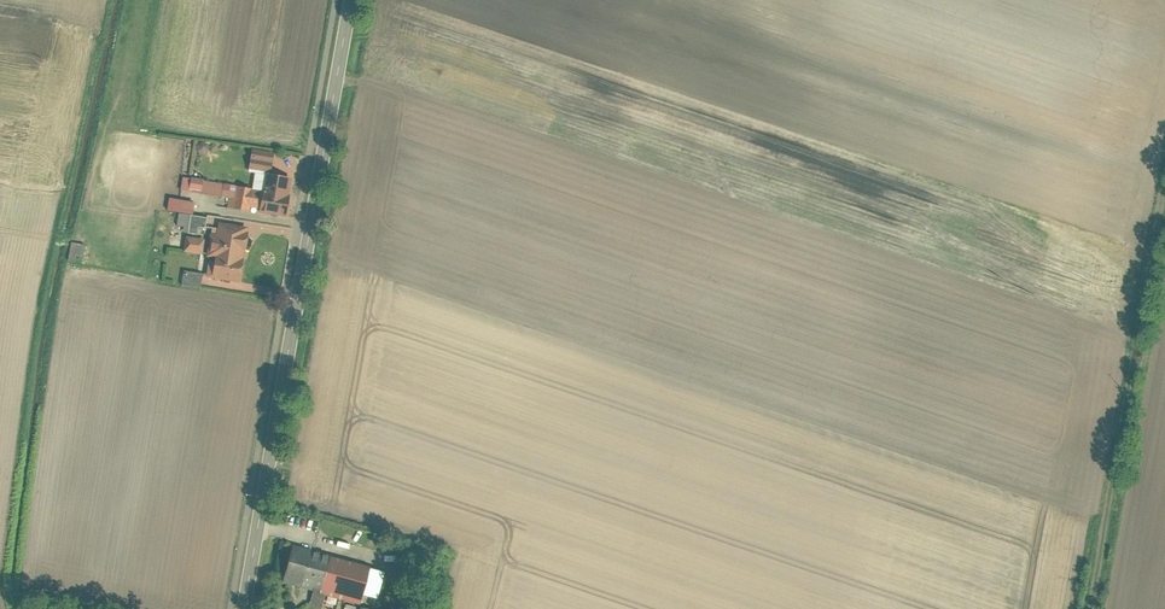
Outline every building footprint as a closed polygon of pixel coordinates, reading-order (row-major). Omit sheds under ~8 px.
[(248,148),(245,167),(269,171),(272,151),(248,148)] [(288,177),(263,173),(260,190),(257,211),(281,216),(288,177)] [(179,190),(229,199),(231,185),(181,177),(179,190)] [(257,211),(260,190),(231,185),(229,199),(228,206),(257,211)] [(205,216),(188,214),(186,232),(196,234),(197,226),(204,227),(205,216)] [(245,226),(218,222),(216,234),(206,232),(204,253),(213,254),(213,259),(207,258),(204,277),(237,281),(245,226)] [(201,238),(184,236),(183,250),(199,252),(201,238)] [(78,254),(84,255),(86,244),(73,242),(69,261),(77,262),(78,254)] [(280,582),(318,592),(328,556),(290,545),(280,582)] [(366,566),(328,556),(318,592),(356,603),(359,593),(366,566)] [(359,593),(375,597),(383,570),(366,566),(359,593)] [(338,608),(355,608),(356,603),(341,600),(338,608)]
